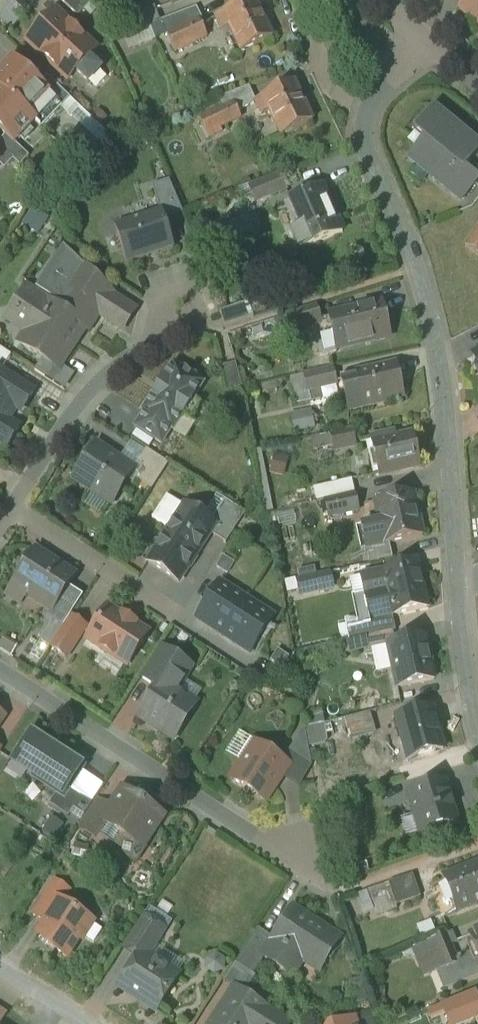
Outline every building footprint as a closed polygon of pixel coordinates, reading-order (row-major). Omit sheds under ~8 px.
[(78,17),(94,1),(94,0),(60,0),(78,17)] [(216,17),(223,31),(230,28),(242,53),(274,38),(256,0),(253,0),(216,17)] [(459,10),(477,25),(477,0),(467,0),(459,10)] [(155,7),(129,17),(135,31),(161,22),(155,7)] [(196,8),(161,21),(168,36),(200,21),(201,22),(203,21),(196,8)] [(96,51),(56,13),(29,42),(69,80),(76,72),(89,84),(101,71),(88,59),(96,51)] [(200,21),(168,36),(176,52),(208,37),(201,22),(200,21)] [(13,60),(0,75),(0,89),(36,123),(35,123),(41,129),(63,107),(40,85),(13,60)] [(71,99),(48,77),(40,85),(63,107),(71,99)] [(256,101),(257,103),(262,115),(270,111),(282,137),(314,122),(295,83),(256,101)] [(250,87),(220,99),(225,108),(235,104),(239,112),(257,103),(256,101),(250,87)] [(0,89),(0,130),(6,136),(15,145),(16,144),(35,123),(36,123),(0,89)] [(225,108),(200,120),(209,139),(223,132),(221,128),(242,118),(239,112),(235,104),(225,108)] [(434,109),(416,131),(425,138),(409,158),(462,202),(477,182),(477,179),(465,168),(477,153),(477,145),(434,109)] [(16,144),(15,145),(6,136),(0,142),(0,147),(14,160),(21,167),(30,157),(16,144)] [(5,170),(14,160),(0,147),(0,165),(5,170)] [(257,204),(289,192),(283,176),(251,187),(257,204)] [(162,211),(165,220),(183,214),(169,181),(152,186),(161,212),(162,211)] [(322,188),(291,201),(302,228),(295,231),(303,250),(344,233),(338,219),(336,220),(322,188)] [(114,227),(127,265),(174,250),(165,220),(162,211),(161,212),(114,227)] [(466,247),(477,255),(477,229),(466,247)] [(64,246),(36,288),(62,305),(73,289),(103,308),(99,315),(109,322),(122,301),(120,299),(119,298),(118,298),(113,294),(113,293),(64,246)] [(59,309),(49,302),(48,304),(26,290),(13,310),(14,311),(14,310),(18,313),(17,314),(19,315),(20,314),(35,324),(21,344),(58,368),(75,343),(72,341),(82,326),(89,331),(99,315),(103,308),(73,289),(62,305),(59,309)] [(383,303),(341,313),(341,315),(330,318),(337,350),(377,341),(377,339),(391,336),(383,303)] [(318,307),(294,314),(299,330),(322,322),(318,307)] [(0,348),(0,370),(2,372),(12,356),(0,348)] [(398,364),(357,374),(358,377),(342,381),(349,412),(389,403),(388,402),(405,398),(398,364)] [(184,367),(182,370),(174,365),(132,430),(146,439),(162,449),(172,433),(174,434),(183,417),(184,418),(184,417),(186,419),(191,421),(202,404),(195,400),(196,399),(195,399),(204,385),(196,379),(198,376),(184,367)] [(237,366),(223,369),(229,391),(242,388),(237,366)] [(334,369),(305,376),(308,391),(320,388),(338,384),(334,369)] [(7,448),(19,428),(7,420),(15,408),(21,412),(34,392),(2,372),(0,370),(0,443),(7,448)] [(308,391),(305,376),(292,379),(298,405),(322,399),(320,388),(308,391)] [(353,430),(331,435),(334,448),(335,452),(357,447),(353,430)] [(396,432),(371,438),(380,477),(421,467),(413,434),(397,438),(396,432)] [(331,435),(321,437),(324,450),(334,448),(331,435)] [(134,470),(97,446),(76,479),(112,503),(134,470)] [(169,464),(147,450),(137,465),(142,468),(135,479),(152,490),(169,464)] [(353,480),(314,489),(317,502),(325,501),(325,502),(356,495),(353,480)] [(356,495),(325,502),(329,518),(360,511),(356,495)] [(413,495),(378,502),(383,527),(382,527),(386,545),(390,544),(424,537),(420,521),(419,521),(413,495)] [(185,508),(167,496),(153,519),(169,529),(163,539),(164,540),(149,564),(179,583),(211,534),(216,526),(212,523),(186,506),(185,508)] [(226,501),(212,523),(216,526),(211,534),(226,545),(246,514),(226,501)] [(382,527),(363,532),(367,549),(386,545),(382,527)] [(386,545),(367,549),(370,564),(393,559),(390,544),(386,545)] [(75,577),(36,552),(14,586),(52,610),(53,611),(68,587),(75,577)] [(418,565),(364,577),(374,619),(374,620),(393,616),(428,609),(418,565)] [(329,575),(298,582),(302,596),(333,589),(329,575)] [(247,601),(220,584),(197,619),(224,636),(247,601)] [(68,587),(53,611),(52,610),(48,617),(64,627),(70,618),(84,597),(68,587)] [(274,618),(247,601),(224,636),(251,654),(274,618)] [(122,618),(108,609),(88,640),(128,666),(148,635),(135,626),(136,624),(123,616),(122,618)] [(393,616),(374,620),(374,619),(347,626),(350,643),(396,632),(393,616)] [(72,619),(70,618),(64,627),(51,647),(53,648),(52,648),(67,658),(86,628),(72,618),(72,619)] [(426,638),(388,646),(398,689),(435,681),(435,679),(433,680),(428,654),(429,653),(426,638)] [(183,662),(161,648),(141,678),(157,689),(161,683),(167,687),(183,662)] [(167,687),(161,683),(157,689),(139,717),(175,740),(197,706),(167,687)] [(432,710),(399,718),(405,741),(404,741),(409,760),(444,750),(439,732),(438,732),(432,710)] [(87,767),(30,730),(13,757),(34,771),(30,778),(65,801),(87,767)] [(307,748),(296,741),(283,762),(288,766),(294,756),(297,759),(311,768),(312,767),(308,748),(306,730),(305,730),(307,748)] [(283,762),(256,745),(244,764),(240,765),(233,775),(235,782),(241,786),(244,785),(266,799),(288,766),(283,762)] [(311,768),(297,759),(285,778),(300,788),(311,768)] [(446,783),(409,794),(415,816),(421,814),(427,834),(459,824),(446,783)] [(112,810),(104,823),(105,824),(142,848),(163,816),(124,791),(112,810)] [(96,799),(78,826),(95,838),(105,824),(104,823),(112,810),(96,799)] [(462,873),(461,871),(444,878),(457,913),(477,905),(477,867),(462,873)] [(414,875),(389,884),(392,890),(397,906),(421,898),(414,875)] [(56,882),(35,915),(47,923),(61,902),(69,891),(56,882)] [(389,884),(368,891),(372,901),(383,897),(381,894),(392,890),(389,884)] [(47,923),(39,934),(49,945),(49,947),(67,958),(80,937),(81,938),(84,938),(93,925),(92,922),(61,902),(47,923)] [(274,939),(263,957),(265,959),(287,973),(298,956),(320,971),(340,940),(293,910),(274,939)] [(167,933),(143,917),(123,948),(138,958),(142,953),(151,958),(167,933)] [(259,929),(236,964),(254,975),(265,959),(263,957),(274,939),(259,929)] [(454,932),(420,946),(425,958),(438,953),(444,970),(445,970),(459,964),(458,960),(452,946),(458,943),(454,932)] [(470,937),(476,952),(477,957),(477,933),(470,937)] [(458,960),(459,964),(445,970),(444,970),(441,971),(448,990),(477,978),(477,957),(476,952),(458,960)] [(151,958),(142,953),(138,958),(120,987),(157,1011),(179,977),(151,958)] [(211,1023),(289,1023),(234,988),(211,1023)] [(470,995),(436,1009),(441,1021),(442,1023),(476,1009),(470,995)] [(422,1013),(426,1023),(433,1023),(441,1021),(436,1009),(422,1013)]
